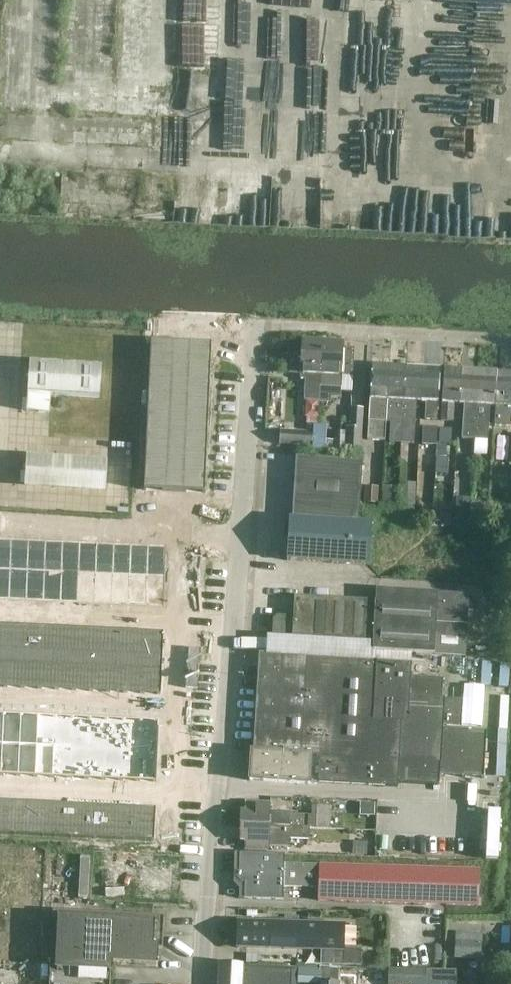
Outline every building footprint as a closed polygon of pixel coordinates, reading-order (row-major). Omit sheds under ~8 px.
[(507,51),(507,23),(480,23),(480,50),(507,51)] [(478,82),(479,113),(501,112),(500,81),(478,82)] [(340,122),(322,122),(321,178),(340,178),(340,122)] [(274,193),(275,175),(237,174),(237,191),(274,193)] [(321,375),(323,341),(303,340),(302,355),(291,355),(290,374),(321,375)] [(342,342),(323,341),(321,375),(320,386),(341,387),(342,377),(353,377),(354,349),(342,348),(342,342)] [(181,344),(151,342),(147,416),(177,418),(181,344)] [(177,418),(207,419),(211,345),(181,344),(177,418)] [(103,369),(31,364),(28,412),(50,414),(52,396),(101,399),(103,369)] [(385,422),(388,366),(372,365),(369,421),(367,440),(385,441),(386,422),(385,422)] [(404,400),(406,367),(388,366),(385,422),(386,422),(391,423),(389,443),(402,444),(404,400)] [(421,402),(424,368),(406,367),(404,400),(402,444),(414,444),(417,401),(421,402)] [(424,368),(421,402),(426,402),(425,420),(437,420),(440,370),(424,368)] [(441,421),(447,421),(453,421),(455,403),(460,403),(462,371),(444,370),(441,421)] [(479,372),(462,371),(460,403),(464,404),(462,438),(475,439),(479,372)] [(495,405),(497,373),(479,372),(475,439),(474,454),(487,455),(490,405),(495,405)] [(495,405),(501,406),(500,425),(510,425),(510,424),(510,374),(497,373),(495,405)] [(319,383),(306,382),(305,398),(318,399),(319,383)] [(345,450),(362,451),(364,408),(351,408),(351,427),(345,427),(345,431),(335,431),(334,441),(327,441),(327,426),(314,426),(313,452),(345,453),(345,450)] [(147,416),(144,490),(174,492),(177,418),(147,416)] [(204,493),(207,419),(177,418),(174,492),(204,493)] [(422,445),(436,446),(437,446),(438,428),(423,427),(422,445)] [(452,429),(438,428),(437,446),(436,446),(435,456),(445,457),(446,444),(451,444),(452,429)] [(281,431),(280,444),(312,446),(313,433),(281,431)] [(286,561),(312,563),(369,566),(372,523),(359,523),(363,462),(296,457),(292,519),(289,518),(286,561)] [(26,485),(106,491),(108,466),(27,461),(26,485)] [(398,507),(399,487),(384,486),(383,506),(398,507)] [(415,508),(416,488),(401,487),(400,507),(415,508)] [(453,521),(470,522),(471,503),(470,503),(471,494),(455,493),(453,521)] [(488,504),(471,503),(470,522),(487,523),(488,504)] [(11,569),(12,539),(0,539),(0,569),(11,569)] [(28,570),(29,540),(12,539),(11,569),(28,570)] [(28,570),(45,571),(46,541),(29,540),(28,570)] [(63,541),(46,541),(45,571),(62,571),(63,541)] [(80,542),(63,541),(62,571),(79,572),(80,542)] [(80,542),(79,572),(96,573),(98,543),(80,542)] [(113,574),(115,544),(98,543),(96,573),(113,574)] [(115,544),(113,574),(130,575),(132,545),(115,544)] [(130,575),(147,575),(149,545),(132,545),(130,575)] [(167,546),(149,545),(147,575),(165,576),(167,546)] [(9,599),(11,569),(0,569),(0,599),(9,599)] [(28,570),(11,569),(9,599),(26,600),(28,570)] [(26,600),(44,601),(45,571),(28,570),(26,600)] [(61,601),(62,571),(45,571),(44,601),(61,601)] [(61,601),(78,602),(79,572),(62,571),(61,601)] [(95,603),(96,573),(79,572),(78,602),(95,603)] [(95,603),(112,604),(113,574),(96,573),(95,603)] [(130,575),(113,574),(112,604),(129,605),(130,575)] [(147,575),(130,575),(129,605),(146,605),(147,575)] [(147,575),(146,605),(164,606),(165,576),(147,575)] [(273,619),(272,638),(373,643),(373,651),(466,657),(469,612),(474,613),(474,602),(469,602),(470,596),(376,591),(376,602),(295,598),(295,617),(277,616),(273,619)] [(8,627),(6,657),(23,658),(25,628),(8,627)] [(40,659),(42,629),(25,628),(23,658),(40,659)] [(57,659),(59,629),(42,629),(40,659),(57,659)] [(57,659),(75,660),(76,630),(59,629),(57,659)] [(76,630),(75,660),(92,661),(93,631),(76,630)] [(92,661),(109,662),(110,632),(93,631),(92,661)] [(127,632),(110,632),(109,662),(126,662),(127,632)] [(126,662),(143,663),(144,633),(127,632),(126,662)] [(161,664),(163,634),(144,633),(143,663),(161,664)] [(250,753),(249,781),(249,782),(318,786),(318,784),(397,789),(398,784),(439,787),(443,726),(459,727),(461,702),(444,701),(444,700),(409,698),(411,665),(259,655),(253,754),(250,753)] [(22,688),(23,658),(6,657),(5,687),(22,688)] [(23,658),(22,688),(39,689),(40,659),(23,658)] [(40,659),(39,689),(56,689),(57,659),(40,659)] [(57,659),(56,689),(73,690),(75,660),(57,659)] [(90,691),(92,661),(75,660),(73,690),(90,691)] [(90,691),(107,692),(109,662),(92,661),(90,691)] [(126,662),(109,662),(107,692),(125,692),(126,662)] [(126,662),(125,692),(142,693),(143,663),(126,662)] [(143,663),(142,693),(160,694),(161,664),(143,663)] [(510,676),(510,665),(485,664),(483,690),(510,692),(510,676)] [(19,746),(21,716),(4,715),(2,745),(19,746)] [(38,717),(21,716),(19,746),(36,746),(38,717)] [(55,717),(38,717),(36,746),(53,747),(55,717)] [(71,748),(72,718),(55,717),(53,747),(71,748)] [(88,749),(89,719),(72,718),(71,748),(88,749)] [(105,750),(106,720),(89,719),(88,749),(105,750)] [(122,750),(123,720),(106,720),(105,750),(122,750)] [(139,751),(140,721),(123,720),(122,750),(139,751)] [(159,722),(140,721),(139,751),(157,752),(159,722)] [(2,745),(1,775),(18,776),(19,746),(2,745)] [(18,776),(35,776),(36,746),(19,746),(18,776)] [(35,776),(52,777),(53,747),(36,746),(35,776)] [(71,748),(53,747),(52,777),(69,778),(71,748)] [(69,778),(86,779),(88,749),(71,748),(69,778)] [(103,780),(105,750),(88,749),(86,779),(103,780)] [(103,780),(121,780),(122,750),(105,750),(103,780)] [(139,751),(122,750),(121,780),(138,781),(139,751)] [(138,781),(156,782),(157,752),(139,751),(138,781)] [(240,810),(240,826),(310,827),(330,827),(330,816),(270,814),(270,802),(245,801),(245,810),(240,810)] [(17,804),(0,803),(0,834),(15,834),(17,804)] [(32,835),(34,804),(17,804),(15,834),(32,835)] [(51,805),(34,804),(32,835),(49,836),(51,805)] [(67,837),(68,806),(51,805),(49,836),(67,837)] [(68,806),(67,837),(84,837),(85,807),(68,806)] [(85,807),(84,837),(101,838),(102,808),(85,807)] [(101,838),(118,839),(119,808),(102,808),(101,838)] [(136,809),(119,808),(118,839),(135,840),(136,809)] [(153,841),(155,810),(136,809),(135,840),(153,841)] [(309,840),(310,827),(240,826),(239,841),(245,842),(245,850),(269,851),(270,847),(289,847),(290,839),(309,840)] [(284,854),(240,853),(239,873),(236,873),(235,877),(241,883),(245,883),(244,899),(283,900),(284,887),(319,888),(318,900),(482,905),(484,870),(284,864),(284,854)] [(49,983),(110,983),(111,962),(156,965),(157,950),(163,950),(165,917),(53,911),(49,983)] [(321,965),(343,966),(360,967),(360,950),(344,949),(344,925),(237,922),(236,949),(322,951),(321,965)] [(481,960),(481,934),(456,934),(456,960),(481,960)] [(297,967),(220,963),(219,983),(296,983),(297,967)] [(339,968),(320,967),(320,983),(339,983),(339,968)] [(388,979),(428,980),(428,970),(388,969),(388,979)]
